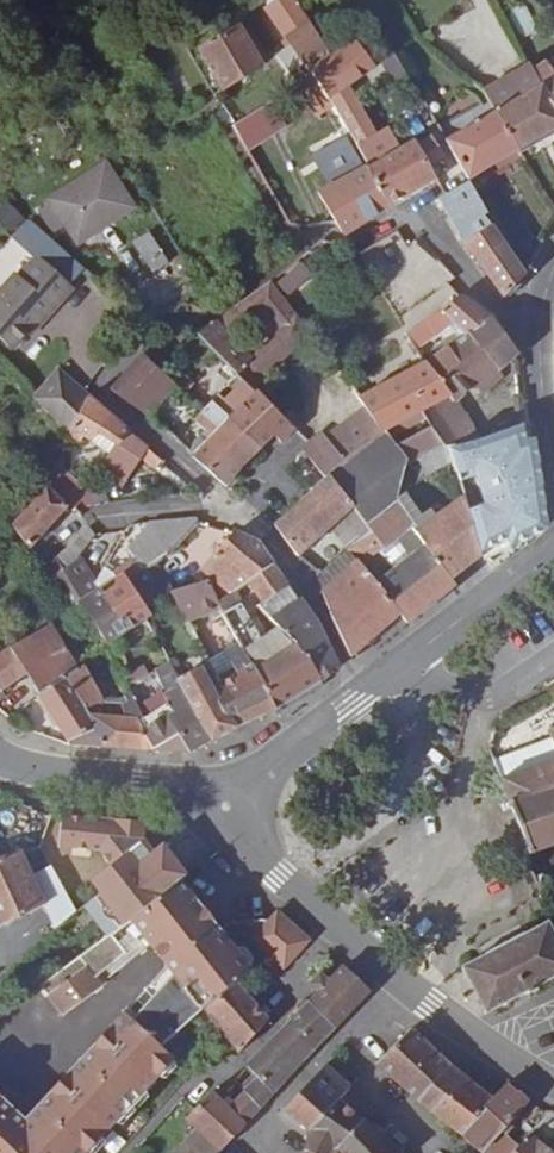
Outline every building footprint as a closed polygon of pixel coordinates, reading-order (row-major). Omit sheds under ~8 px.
[(293,0),(278,0),(267,8),(265,9),(290,46),(276,55),(288,74),(303,64),(326,48),(293,0)] [(522,3),(507,11),(521,36),(536,28),(522,3)] [(268,63),(253,38),(247,42),(239,28),(199,51),(222,90),(268,63)] [(343,91),(375,69),(355,42),(332,58),(313,70),(334,107),(350,134),(365,127),(343,91)] [(313,70),(332,58),(326,48),(303,64),(308,73),(313,70)] [(406,74),(393,52),(380,61),(392,83),(406,74)] [(534,71),(542,86),(553,106),(553,58),(534,71)] [(553,130),(553,106),(542,86),(534,71),(531,64),(483,92),(487,99),(495,113),(444,142),(468,181),(553,130)] [(334,107),(313,70),(308,73),(293,84),(315,119),(334,107)] [(444,142),(495,113),(487,99),(436,128),(444,142)] [(285,126),(269,100),(229,126),(244,152),(285,126)] [(372,143),(366,131),(355,137),(352,138),(369,167),(381,159),(372,143)] [(400,149),(390,133),(372,143),(381,159),(400,149)] [(388,208),(367,168),(363,170),(345,138),(312,154),(331,187),(317,194),(336,225),(340,231),(347,235),(388,208)] [(428,165),(441,158),(430,139),(417,147),(414,141),(400,149),(369,167),(367,168),(388,208),(437,180),(428,165)] [(78,244),(134,208),(105,163),(49,200),(78,244)] [(524,274),(483,214),(486,213),(467,181),(438,197),(465,245),(502,297),(524,274)] [(3,229),(22,218),(11,201),(0,208),(0,223),(3,229)] [(168,262),(149,232),(133,242),(153,272),(168,262)] [(74,289),(37,256),(19,276),(15,273),(0,290),(0,340),(12,351),(26,335),(30,337),(74,289)] [(275,280),(288,297),(315,277),(303,260),(275,280)] [(311,334),(270,281),(215,321),(196,336),(236,376),(244,383),(252,391),(265,377),(311,334)] [(492,319),(461,297),(406,334),(416,350),(449,325),(453,322),(465,335),(467,333),(492,319)] [(515,354),(516,351),(492,319),(467,333),(465,335),(438,354),(425,363),(449,396),(453,400),(455,398),(495,368),(498,372),(516,356),(515,354)] [(438,354),(465,335),(453,322),(449,325),(454,334),(432,348),(438,354)] [(175,384),(142,354),(119,379),(120,396),(147,416),(156,405),(175,384)] [(443,399),(449,396),(425,363),(359,399),(364,406),(383,431),(421,411),(443,399)] [(331,372),(327,364),(319,368),(324,376),(331,372)] [(482,393),(502,376),(498,372),(495,368),(475,383),(482,393)] [(88,397),(57,372),(34,399),(68,436),(72,429),(88,397)] [(194,384),(183,375),(176,384),(185,393),(194,384)] [(297,430),(258,391),(255,395),(252,391),(244,383),(236,376),(216,395),(217,396),(236,414),(231,418),(261,448),(274,436),(283,445),(297,430)] [(120,396),(119,379),(110,389),(120,396)] [(184,411),(166,395),(156,405),(174,421),(184,411)] [(261,448),(231,418),(236,414),(217,396),(205,411),(195,421),(212,436),(190,457),(224,488),(242,466),(261,448)] [(464,413),(455,398),(453,400),(449,396),(443,399),(455,418),(464,413)] [(129,432),(88,397),(72,429),(90,442),(97,432),(117,446),(120,442),(121,444),(129,432)] [(479,437),(464,413),(455,418),(443,399),(421,411),(431,426),(443,443),(445,447),(475,438),(479,437)] [(382,432),(383,431),(364,406),(325,437),(343,462),(382,432)] [(443,443),(431,426),(395,447),(406,461),(416,456),(443,443)] [(162,460),(129,432),(121,444),(154,470),(162,460)] [(325,437),(321,432),(301,448),(302,450),(323,476),(343,462),(325,437)] [(397,500),(406,461),(395,447),(385,433),(383,433),(382,432),(343,462),(323,476),(325,480),(328,477),(351,507),(366,525),(397,500)] [(480,462),(475,438),(445,447),(450,462),(453,468),(480,462)] [(450,462),(445,447),(443,443),(416,456),(426,475),(450,462)] [(81,483),(58,460),(52,473),(71,494),(81,483)] [(333,524),(351,507),(328,477),(325,480),(307,495),(274,526),(297,557),(333,524)] [(544,522),(534,479),(501,488),(514,538),(544,522)] [(71,503),(51,484),(48,487),(68,506),(71,503)] [(28,549),(68,506),(48,487),(47,486),(10,526),(28,549)] [(483,493),(497,547),(514,538),(501,488),(483,493)] [(483,493),(462,499),(481,556),(497,547),(483,493)] [(481,556),(462,499),(415,532),(440,565),(450,579),(481,556)] [(450,579),(440,565),(415,532),(414,530),(397,500),(366,525),(367,526),(373,535),(383,550),(362,567),(400,614),(407,624),(455,585),(450,579)] [(373,535),(367,526),(366,525),(351,507),(333,524),(351,550),(373,535)] [(167,554),(198,521),(196,517),(151,521),(129,550),(128,550),(128,551),(129,552),(134,557),(135,559),(142,569),(143,570),(145,569),(146,571),(159,562),(165,557),(167,554)] [(79,554),(95,534),(89,527),(72,544),(55,559),(42,568),(51,579),(77,556),(79,554)] [(247,583),(273,565),(257,543),(236,533),(202,569),(230,594),(232,592),(234,591),(247,583)] [(400,614),(362,567),(383,550),(373,535),(351,550),(350,551),(316,578),(321,591),(332,622),(350,657),(400,614)] [(94,583),(77,556),(51,579),(74,608),(80,603),(99,591),(94,583)] [(142,569),(135,559),(112,573),(118,580),(124,575),(128,581),(143,570),(142,569)] [(288,587),(273,565),(247,583),(263,603),(288,587)] [(112,573),(111,571),(104,567),(94,583),(99,591),(118,580),(112,573)] [(147,609),(171,593),(174,592),(164,577),(152,584),(143,570),(128,581),(147,609)] [(147,609),(128,581),(124,575),(118,580),(99,591),(80,603),(107,647),(146,621),(152,617),(147,609)] [(217,602),(208,582),(174,592),(171,593),(185,621),(217,610),(220,610),(217,602)] [(337,669),(316,627),(298,601),(288,587),(263,603),(257,607),(270,620),(278,627),(295,643),(319,680),(337,669)] [(230,594),(217,602),(220,610),(223,616),(239,643),(251,665),(252,667),(274,709),(319,680),(295,643),(278,627),(263,638),(234,591),(232,592),(230,594)] [(239,643),(223,616),(212,622),(212,632),(224,652),(239,643)] [(50,626),(10,649),(9,648),(0,654),(0,689),(2,691),(26,674),(39,695),(78,669),(50,626)] [(274,709),(252,667),(251,665),(239,643),(224,652),(233,668),(218,677),(244,724),(274,709)] [(233,668),(224,652),(208,661),(209,662),(218,677),(233,668)] [(211,742),(179,680),(169,663),(154,671),(155,672),(168,703),(160,708),(188,753),(211,742)] [(104,701),(84,665),(78,669),(39,695),(71,745),(100,748),(88,710),(104,701)] [(148,675),(144,667),(123,677),(126,685),(148,675)] [(244,724),(221,683),(212,688),(201,668),(179,680),(211,742),(244,724)] [(168,703),(155,672),(148,675),(126,685),(130,692),(143,719),(137,723),(152,751),(188,753),(160,708),(168,703)] [(134,701),(130,693),(123,696),(126,704),(134,701)] [(152,751),(137,723),(143,719),(134,701),(126,704),(121,707),(120,703),(120,700),(105,699),(104,700),(105,701),(88,710),(100,748),(152,751)] [(553,760),(553,742),(553,738),(493,760),(501,780),(553,760)] [(553,786),(553,760),(501,780),(510,802),(553,786)] [(510,802),(509,803),(503,805),(506,811),(512,809),(527,850),(523,852),(526,857),(534,855),(553,848),(553,786),(510,802)] [(147,858),(137,845),(144,840),(146,823),(99,820),(62,816),(59,846),(99,850),(111,866),(90,883),(99,895),(123,926),(128,923),(130,922),(187,876),(162,846),(154,852),(147,858)] [(154,852),(144,840),(137,845),(147,858),(154,852)] [(51,866),(31,876),(20,853),(0,858),(0,927),(45,905),(57,930),(77,913),(51,866)] [(144,950),(148,945),(201,906),(181,881),(130,922),(128,923),(123,926),(93,948),(66,968),(40,987),(62,1016),(102,986),(96,979),(115,964),(120,969),(125,965),(144,950)] [(209,937),(220,930),(209,915),(201,906),(148,945),(157,956),(167,967),(173,976),(195,952),(202,944),(209,937)] [(236,984),(269,957),(284,970),(311,940),(277,911),(269,921),(255,921),(240,923),(232,925),(220,930),(209,937),(202,944),(195,952),(173,976),(144,1008),(132,1021),(160,1047),(178,1032),(204,1010),(235,985),(236,984)] [(553,978),(553,934),(548,922),(462,968),(486,1014),(553,978)] [(144,1008),(173,976),(167,967),(136,1001),(144,1008)] [(335,1029),(370,992),(342,968),(327,984),(320,976),(312,984),(320,991),(309,1003),(335,1029)] [(240,1053),(269,1020),(243,992),(242,993),(235,985),(204,1010),(230,1042),(240,1053)] [(274,1095),(335,1029),(309,1003),(246,1065),(254,1075),(241,1088),(245,1092),(261,1109),(274,1095)] [(174,1060),(160,1047),(132,1021),(123,1013),(88,1051),(101,1065),(11,1135),(0,1143),(0,1152),(89,1152),(174,1060)] [(452,1066),(411,1028),(375,1064),(418,1101),(452,1066)] [(174,1060),(191,1043),(178,1032),(160,1047),(174,1060)] [(11,1135),(101,1065),(88,1051),(11,1135)] [(339,1099),(351,1086),(327,1065),(284,1111),(309,1131),(322,1142),(312,1152),(334,1152),(335,1150),(364,1119),(339,1099)] [(459,1134),(492,1099),(452,1066),(418,1101),(459,1134)] [(505,1085),(492,1099),(459,1134),(481,1152),(501,1131),(529,1100),(505,1085)] [(261,1109),(245,1092),(228,1109),(211,1092),(186,1119),(198,1130),(175,1152),(219,1152),(261,1109)] [(17,1127),(10,1118),(0,1105),(0,1143),(11,1135),(17,1127)] [(364,1119),(335,1150),(334,1152),(401,1152),(364,1119)] [(322,1142),(309,1131),(309,1132),(307,1152),(312,1152),(322,1142)] [(519,1145),(501,1131),(481,1152),(513,1152),(519,1145)] [(529,1135),(519,1145),(513,1152),(551,1152),(529,1135)]
